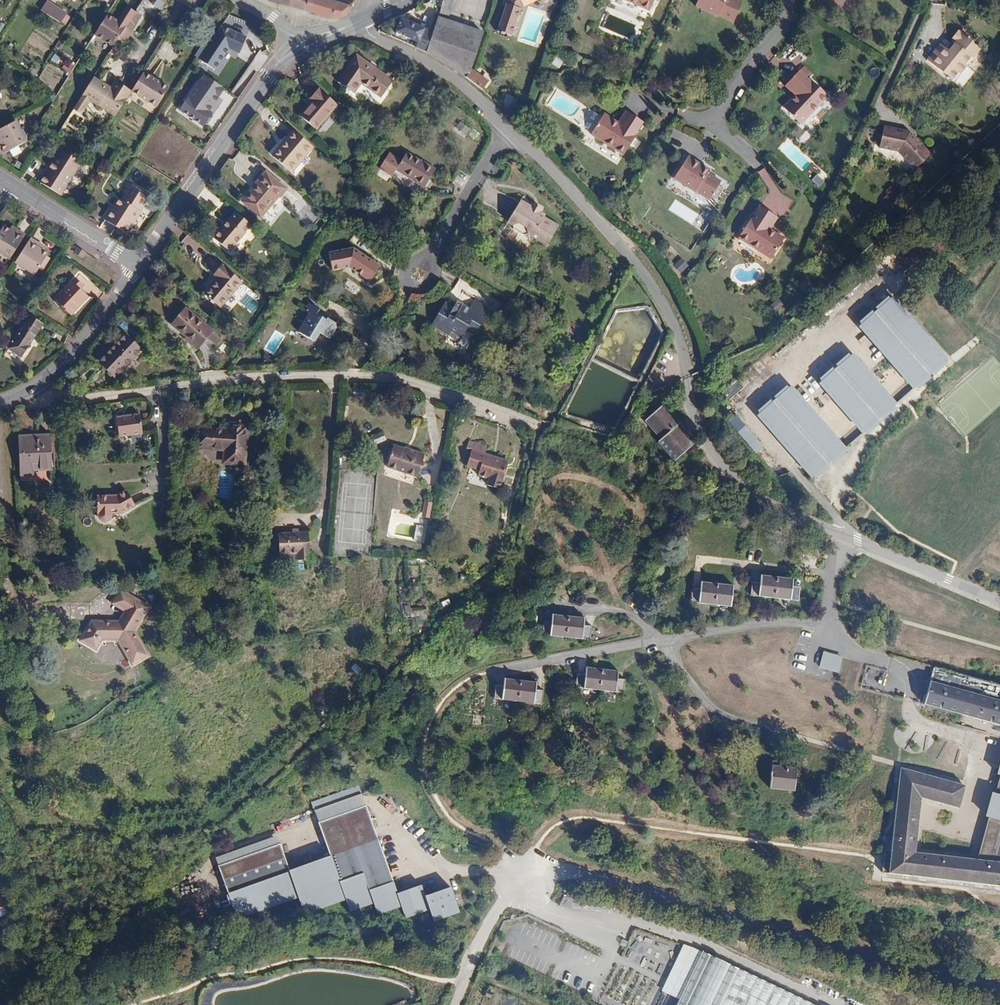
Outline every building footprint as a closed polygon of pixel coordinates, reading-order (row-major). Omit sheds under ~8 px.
[(113,47),(109,53),(116,57),(152,2),(149,0),(143,0),(128,24),(113,47)] [(156,1),(152,7),(160,12),(168,0),(154,0),(156,1)] [(288,4),(302,9),(305,0),(275,0),(288,4)] [(353,3),(343,0),(337,0),(337,1),(333,0),(305,0),(302,9),(333,18),(340,17),(349,13),(351,5),(353,3)] [(466,78),(471,70),(483,33),(447,21),(454,0),(443,0),(441,6),(431,32),(426,52),(466,78)] [(507,5),(505,4),(495,31),(499,33),(499,34),(502,35),(502,34),(509,37),(520,9),(519,9),(519,7),(523,6),(523,7),(537,0),(508,0),(507,5)] [(649,14),(655,0),(617,0),(649,14)] [(694,9),(718,19),(719,17),(734,23),(741,5),(730,0),(698,0),(694,9)] [(41,10),(61,23),(67,14),(47,1),(41,10)] [(118,22),(108,15),(95,35),(113,47),(128,24),(120,18),(118,22)] [(254,35),(226,19),(203,59),(223,69),(234,50),(242,55),(254,35)] [(416,48),(426,52),(431,32),(401,19),(395,33),(418,43),(416,48)] [(957,40),(955,42),(952,46),(950,47),(943,40),(929,54),(953,78),(982,48),(975,41),(976,40),(965,28),(955,38),(957,40)] [(55,54),(51,60),(61,66),(64,59),(55,54)] [(381,97),(393,81),(356,55),(337,82),(353,94),(361,83),(381,97)] [(48,65),(39,77),(53,88),(62,77),(48,65)] [(794,93),(783,106),(801,122),(827,93),(809,77),(808,78),(797,69),(784,84),(794,93)] [(466,78),(482,91),(488,81),(475,72),(471,70),(466,78)] [(230,87),(206,71),(181,109),(209,128),(226,102),(222,99),(230,87)] [(160,83),(144,72),(131,92),(147,102),(160,83)] [(83,95),(73,109),(85,117),(94,103),(99,106),(115,116),(131,92),(132,90),(116,80),(111,88),(94,77),(83,95)] [(168,89),(160,83),(147,102),(155,107),(168,89)] [(317,130),(337,106),(318,89),(310,98),(313,101),(300,116),(317,130)] [(602,112),(609,101),(597,94),(587,109),(598,117),(602,112)] [(600,118),(591,133),(623,154),(636,134),(635,133),(643,122),(626,111),(618,122),(604,113),(600,118)] [(1,156),(27,142),(16,122),(0,130),(0,154),(1,156)] [(887,123),(884,134),(882,142),(882,144),(901,149),(917,166),(933,151),(913,129),(887,123)] [(313,147),(293,130),(285,139),(287,140),(273,157),(290,171),(304,155),(305,156),(313,147)] [(81,163),(61,150),(40,182),(60,196),(81,163)] [(424,187),(435,169),(426,163),(425,164),(419,161),(420,160),(407,152),(396,169),(424,187)] [(688,156),(673,178),(695,192),(696,190),(709,199),(720,182),(707,173),(709,170),(688,156)] [(761,172),(767,183),(772,180),(766,169),(761,172)] [(261,217),(278,197),(280,198),(287,189),(266,172),(241,201),(261,217)] [(813,181),(821,187),(826,181),(818,174),(813,181)] [(138,210),(147,197),(132,187),(133,185),(127,181),(123,188),(127,191),(122,200),(118,198),(104,220),(127,234),(141,212),(140,211),(138,210)] [(149,198),(147,197),(138,210),(140,211),(149,198)] [(547,233),(553,223),(545,217),(540,214),(541,212),(530,205),(521,199),(507,222),(513,226),(513,229),(523,235),(527,234),(546,246),(552,236),(547,233)] [(532,202),(530,205),(541,212),(543,210),(532,202)] [(784,235),(770,226),(778,214),(761,203),(753,214),(752,214),(739,234),(771,255),(784,235)] [(229,251),(251,226),(235,212),(213,238),(229,251)] [(559,226),(553,223),(547,233),(552,236),(559,226)] [(9,229),(4,226),(0,232),(0,253),(10,259),(25,235),(15,228),(13,232),(9,229)] [(41,245),(31,238),(15,263),(35,275),(49,254),(43,250),(39,248),(41,245)] [(73,252),(83,259),(87,254),(77,247),(73,252)] [(373,283),(384,265),(356,247),(330,253),(335,272),(350,268),(373,283)] [(683,272),(689,265),(682,258),(676,266),(683,272)] [(220,307),(242,282),(221,264),(213,274),(218,277),(204,294),(220,307)] [(73,283),(56,301),(70,315),(87,296),(79,289),(83,284),(75,276),(71,281),(73,283)] [(452,330),(462,336),(465,331),(474,336),(486,317),(480,313),(484,306),(483,302),(475,297),(469,308),(466,312),(460,308),(462,304),(463,304),(457,300),(453,308),(445,302),(431,325),(449,335),(452,330)] [(889,299),(860,324),(916,387),(945,361),(889,299)] [(329,338),(338,324),(328,318),(326,320),(317,314),(320,309),(310,303),(305,311),(309,313),(298,332),(314,342),(320,332),(329,338)] [(189,338),(187,341),(197,349),(213,331),(185,308),(172,324),(186,336),(189,338)] [(21,357),(42,325),(28,317),(8,349),(21,357)] [(459,341),(462,336),(452,330),(449,335),(459,341)] [(115,379),(142,351),(126,335),(99,363),(115,379)] [(850,356),(821,381),(866,431),(895,406),(850,356)] [(730,398),(743,386),(738,381),(725,392),(730,398)] [(788,388),(759,413),(815,476),(844,450),(788,388)] [(693,444),(683,432),(677,425),(680,423),(664,404),(645,420),(660,438),(658,440),(674,460),(693,444)] [(142,434),(140,415),(117,418),(119,437),(142,434)] [(677,425),(683,432),(686,430),(680,423),(677,425)] [(756,452),(764,444),(744,424),(736,432),(756,452)] [(199,448),(225,450),(224,464),(244,465),(247,427),(226,425),(226,430),(200,428),(199,448)] [(376,445),(385,441),(382,433),(373,437),(376,445)] [(51,468),(50,435),(37,435),(37,439),(29,439),(29,437),(19,437),(20,476),(31,475),(31,469),(51,468)] [(410,450),(409,451),(393,446),(387,467),(416,477),(424,455),(410,450)] [(467,465),(479,469),(477,475),(489,479),(487,486),(499,490),(508,461),(484,453),(485,453),(472,449),(467,465)] [(96,496),(97,514),(98,514),(98,516),(99,518),(101,520),(104,521),(107,520),(108,519),(110,518),(110,516),(110,513),(122,513),(135,506),(126,491),(118,495),(96,496)] [(309,532),(299,533),(292,533),(278,534),(279,554),(297,553),(297,561),(310,560),(309,532)] [(794,579),(786,578),(787,570),(752,566),(751,575),(745,574),(743,588),(792,592),(794,579)] [(733,601),(734,586),(727,585),(727,578),(694,575),(693,582),(685,581),(684,596),(733,601)] [(101,640),(118,641),(132,665),(147,656),(134,632),(148,607),(121,591),(114,604),(125,611),(118,622),(92,622),(81,641),(96,650),(101,640)] [(583,637),(584,626),(575,625),(576,616),(542,614),(542,623),(534,622),(533,634),(583,637)] [(845,656),(824,652),(820,670),(842,674),(845,656)] [(612,676),(612,668),(580,666),(580,673),(573,673),(572,687),(620,690),(621,676),(612,676)] [(932,681),(925,704),(999,725),(999,700),(932,681)] [(536,707),(537,692),(528,691),(529,684),(496,682),(496,690),(487,689),(486,704),(536,707)] [(787,783),(791,759),(781,758),(782,752),(766,750),(762,780),(787,783)] [(974,861),(917,853),(922,800),(960,810),(966,786),(901,769),(890,874),(999,888),(999,864),(974,861)] [(359,785),(312,803),(330,859),(289,874),(277,837),(215,860),(236,923),(297,902),(305,916),(346,903),(351,915),(374,907),(379,917),(400,910),(405,921),(429,914),(434,926),(460,916),(451,892),(426,902),(421,889),(398,897),(359,785)] [(987,794),(980,818),(985,819),(999,822),(999,797),(987,794)] [(985,819),(974,861),(999,864),(999,822),(985,819)] [(661,991),(681,1000),(704,953),(685,944),(661,991)] [(679,1004),(814,1004),(704,953),(681,1000),(679,1004)] [(29,981),(38,976),(35,970),(26,975),(29,981)]
